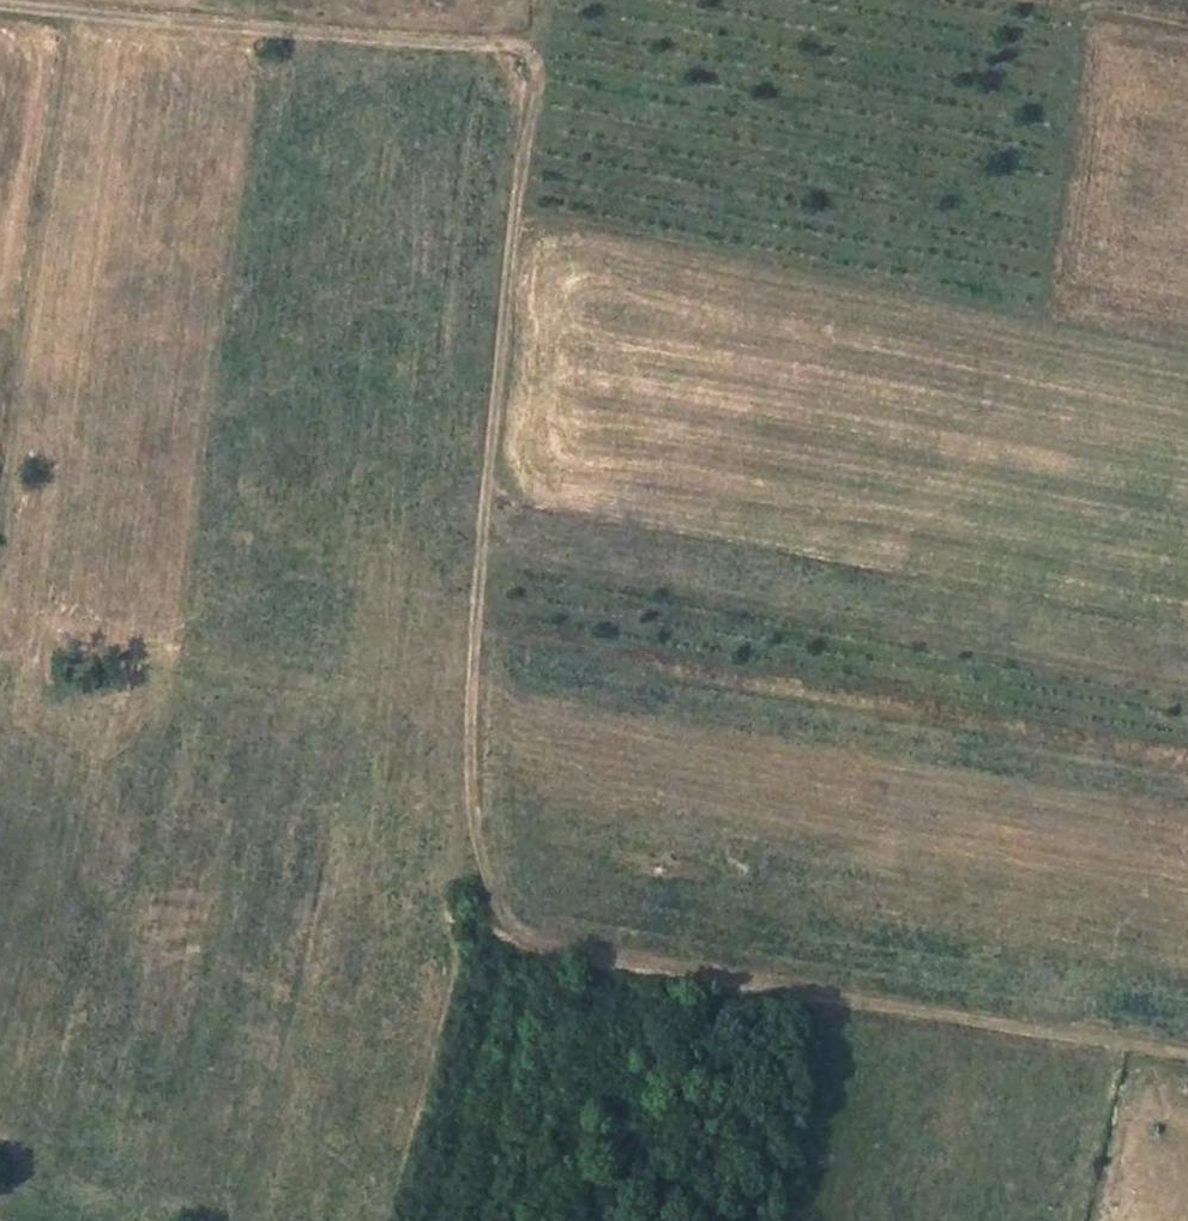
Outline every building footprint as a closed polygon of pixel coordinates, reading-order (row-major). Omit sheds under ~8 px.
[(480,911),(467,909),(466,925),(479,928),(480,911)]
